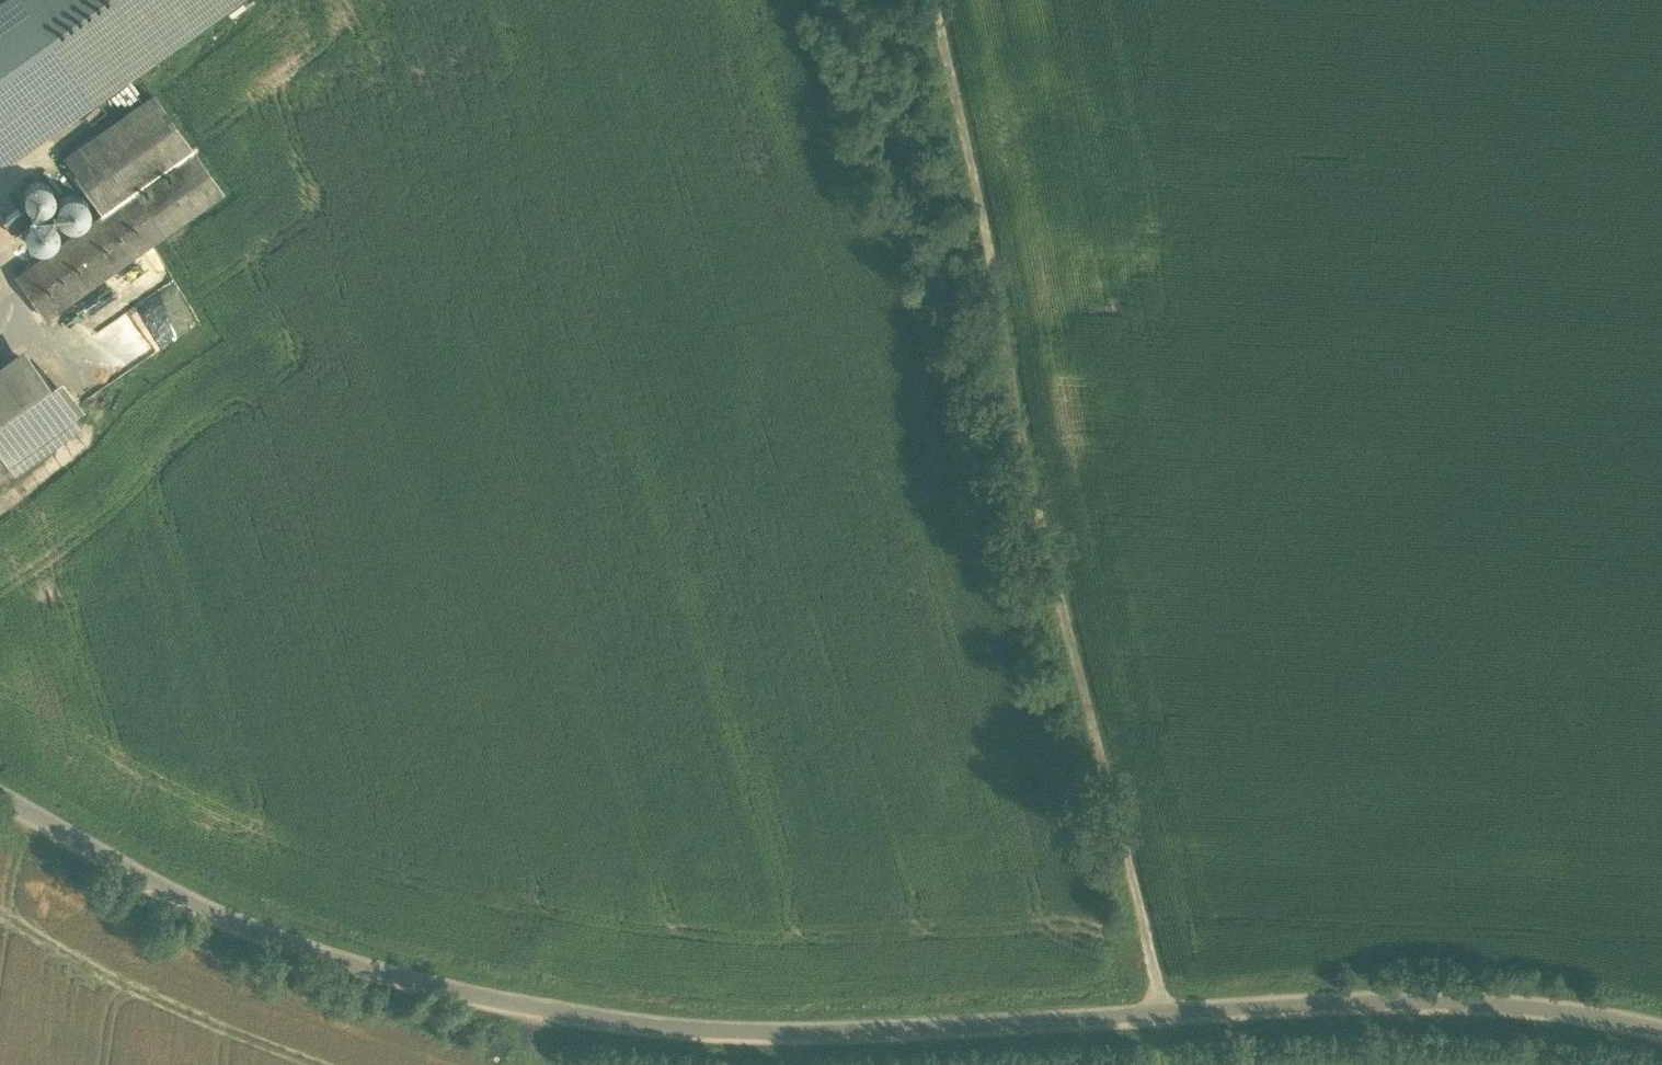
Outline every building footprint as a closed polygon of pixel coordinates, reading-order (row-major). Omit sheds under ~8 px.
[(0,7),(0,158),(3,162),(135,69),(231,0),(10,0),(0,7)] [(223,193),(153,95),(65,158),(103,212),(15,274),(46,318),(150,244),(223,193)] [(43,181),(39,180),(36,180),(32,182),(29,184),(27,186),(25,190),(24,194),(25,197),(26,201),(28,204),(31,206),(35,207),(39,208),(42,207),(46,205),(49,203),(51,200),(52,196),(52,193),(51,189),(49,186),(46,183),(43,181)] [(54,205),(54,210),(55,214),(57,218),(60,222),(64,224),(69,226),(73,226),(78,224),(82,222),(85,219),(87,215),(88,210),(88,205),(87,201),(84,197),(80,194),(76,192),(71,191),(67,192),(62,194),(59,197),(56,201),(54,205)] [(50,216),(45,214),(40,213),(35,214),(31,216),(27,220),(24,224),(23,229),(24,234),(26,239),(29,243),(33,246),(38,247),(43,247),(48,246),(52,243),(56,239),(57,234),(58,229),(57,224),(54,219),(50,216)] [(20,351),(0,365),(0,465),(5,462),(14,475),(77,429),(69,417),(20,351)]
